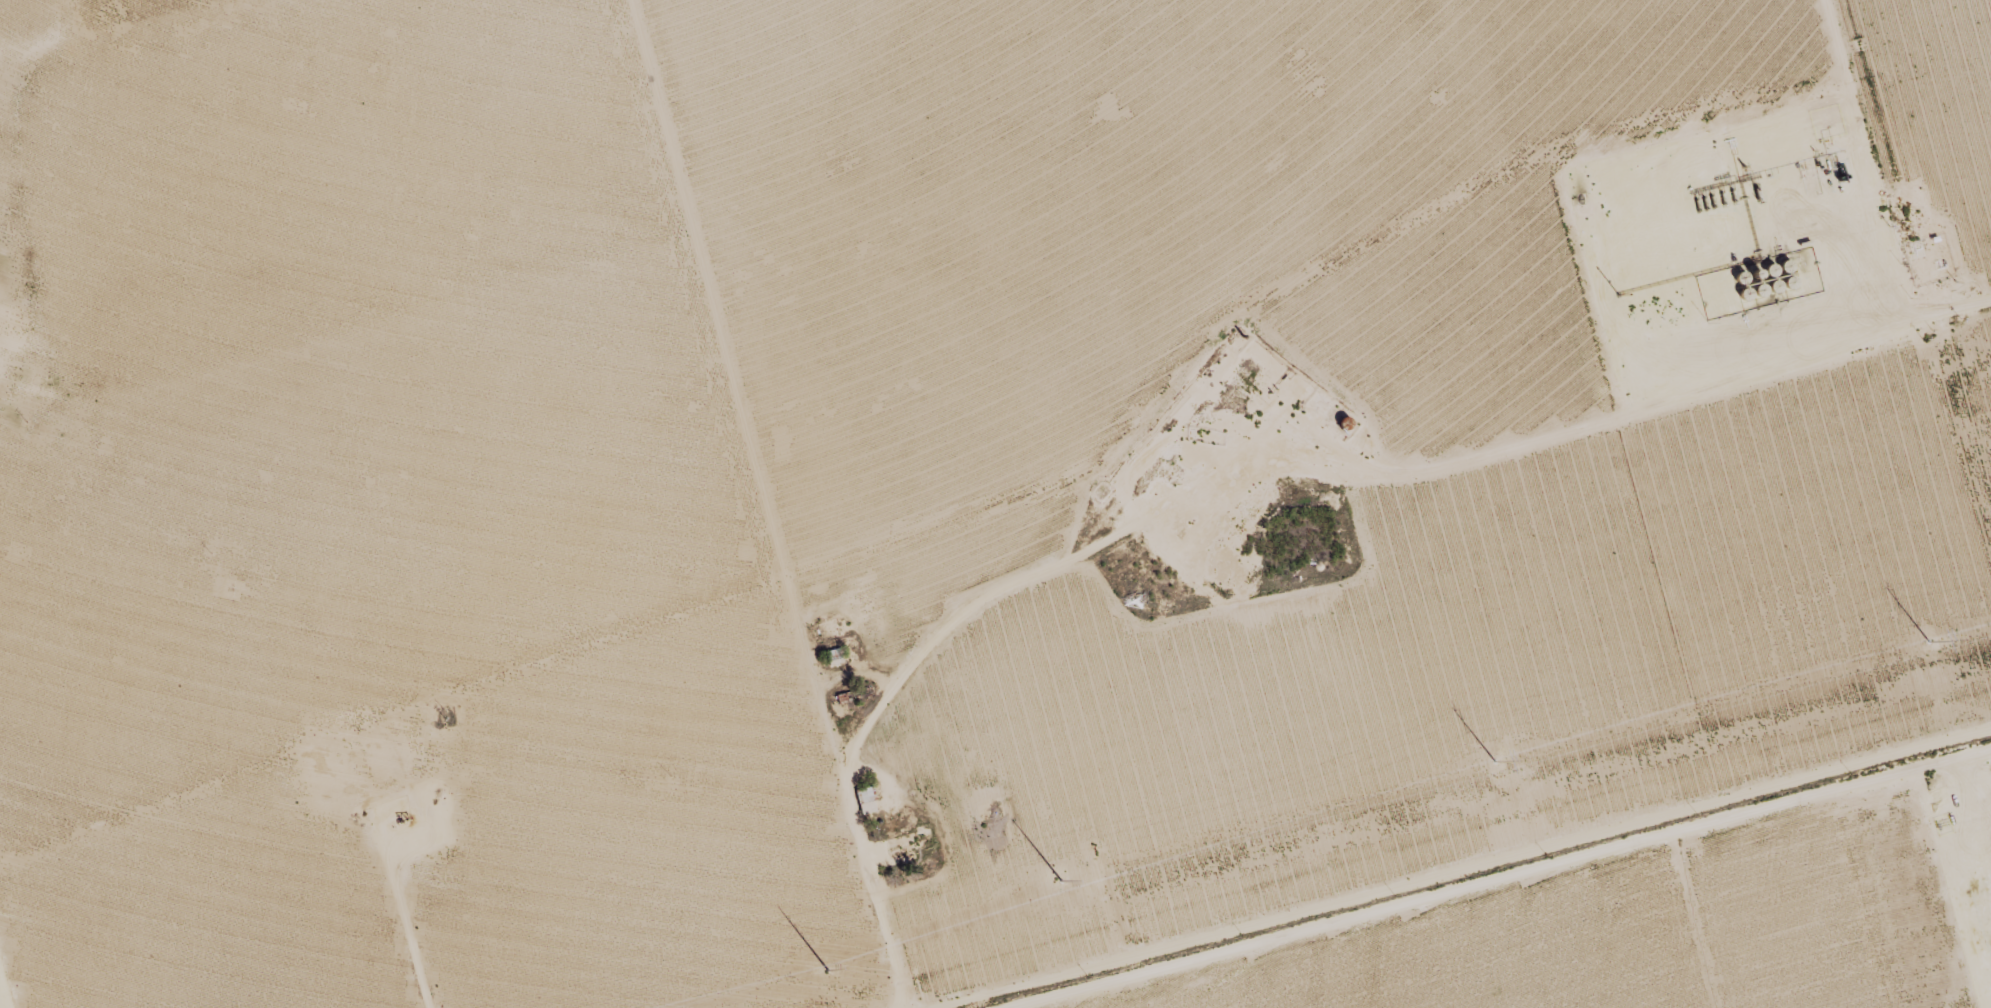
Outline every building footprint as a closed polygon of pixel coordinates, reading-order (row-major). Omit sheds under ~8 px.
[(868,785),(857,788),(861,802),(856,803),(859,813),(874,809),(868,785)]
